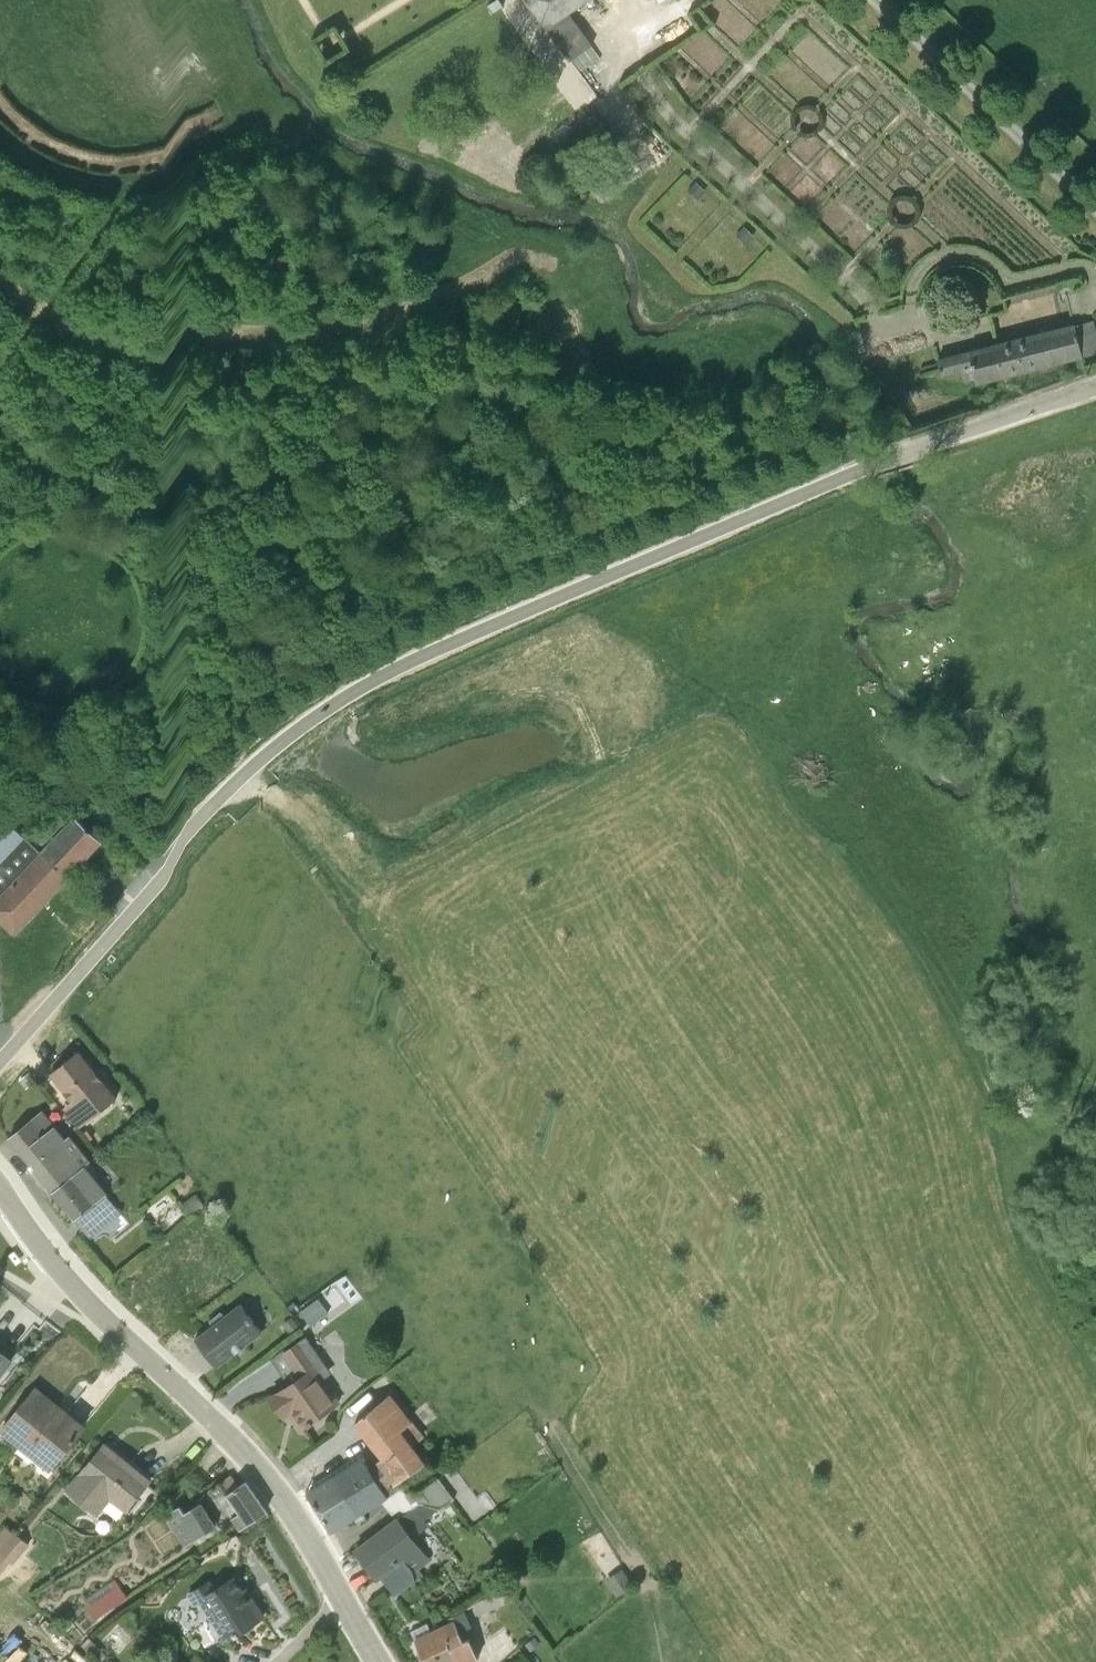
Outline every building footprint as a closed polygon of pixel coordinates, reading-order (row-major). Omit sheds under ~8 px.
[(557,40),(615,0),(538,0),(528,7),(508,21),(533,57),(557,40)] [(557,40),(533,57),(547,79),(551,77),(570,104),(583,96),(577,87),(587,81),(581,72),(580,73),(557,40)] [(551,77),(547,79),(541,84),(562,113),(572,106),(570,104),(551,77)] [(930,392),(935,409),(956,404),(958,413),(969,411),(971,416),(1095,383),(1095,382),(1088,352),(930,392)] [(29,839),(69,875),(101,840),(74,815),(65,825),(53,814),(29,839)] [(29,839),(8,820),(0,828),(0,918),(15,933),(69,875),(29,839)] [(88,1054),(49,1078),(80,1129),(119,1105),(88,1054)] [(44,1112),(9,1140),(94,1247),(106,1238),(113,1247),(137,1228),(44,1112)] [(303,1301),(315,1323),(355,1301),(344,1280),(303,1301)] [(264,1330),(240,1302),(226,1313),(222,1309),(211,1319),(215,1322),(194,1339),(218,1367),(264,1330)] [(341,1402),(325,1377),(331,1371),(305,1336),(271,1359),(289,1385),(269,1399),(277,1408),(285,1403),(302,1430),(341,1402)] [(31,1393),(0,1432),(0,1433),(49,1470),(85,1427),(65,1412),(61,1418),(31,1393)] [(391,1393),(355,1421),(383,1457),(379,1460),(395,1482),(398,1481),(424,1462),(415,1445),(425,1436),(391,1393)] [(150,1481),(105,1443),(67,1490),(99,1518),(110,1502),(125,1511),(150,1481)] [(384,1491),(365,1460),(333,1479),(358,1517),(403,1489),(398,1481),(384,1491)] [(358,1517),(333,1479),(308,1494),(330,1534),(358,1517)] [(258,1518),(237,1485),(213,1500),(235,1533),(258,1518)] [(206,1535),(182,1504),(160,1522),(184,1552),(206,1535)] [(437,1511),(420,1504),(356,1551),(376,1580),(381,1577),(395,1597),(413,1582),(414,1573),(430,1559),(407,1530),(437,1511)] [(33,1538),(14,1521),(0,1537),(0,1569),(3,1572),(33,1538)] [(625,1569),(611,1575),(619,1593),(633,1587),(625,1569)] [(99,1614),(133,1591),(122,1574),(88,1598),(99,1614)] [(216,1587),(212,1580),(188,1593),(194,1604),(204,1599),(229,1640),(263,1617),(253,1601),(250,1603),(233,1577),(216,1587)] [(478,1661),(469,1638),(473,1636),(463,1611),(452,1616),(453,1621),(442,1626),(458,1661),(474,1661),(478,1661)] [(442,1626),(431,1631),(428,1624),(410,1634),(423,1661),(458,1661),(442,1626)]
